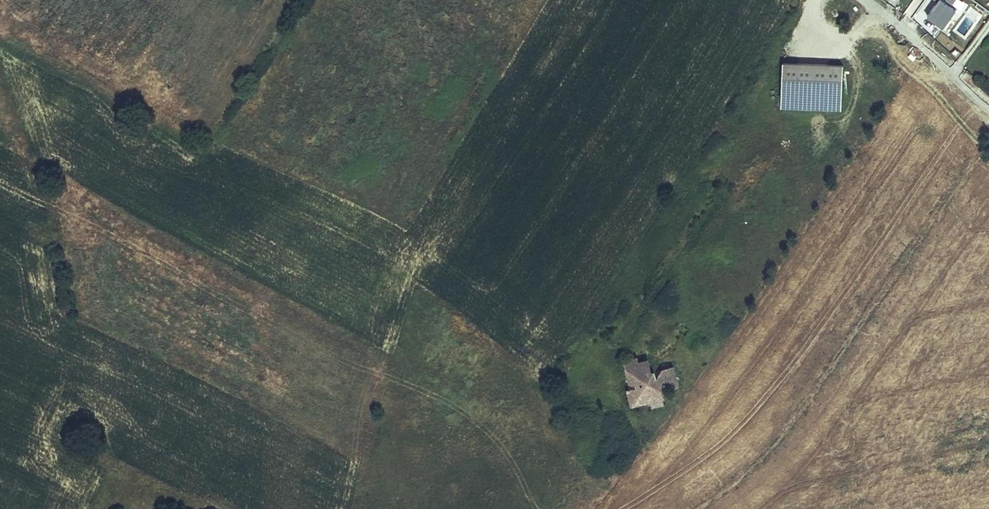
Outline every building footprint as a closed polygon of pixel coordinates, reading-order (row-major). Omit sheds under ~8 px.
[(937,0),(926,15),(942,26),(955,8),(950,5),(954,0),(936,0),(937,0)] [(845,66),(783,63),(782,77),(781,108),(843,111),(844,80),(845,66)] [(650,370),(647,359),(638,362),(637,359),(624,361),(629,383),(630,384),(631,385),(633,385),(635,384),(635,388),(627,389),(631,405),(649,401),(650,406),(662,403),(660,394),(666,393),(665,387),(677,385),(674,368),(673,365),(670,366),(650,370)]
